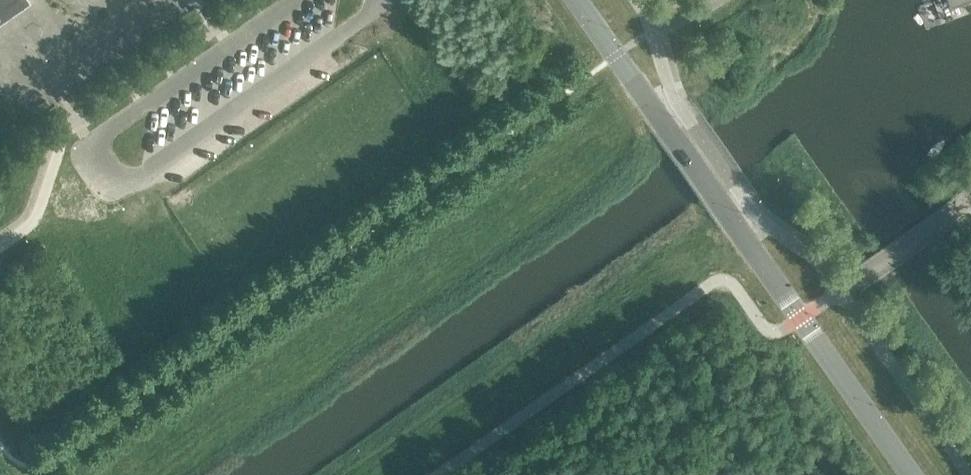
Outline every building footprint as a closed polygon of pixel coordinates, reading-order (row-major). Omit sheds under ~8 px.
[(31,1),(30,0),(0,0),(0,22),(31,1)] [(710,473),(712,474),(731,474),(732,467),(728,460),(710,473)] [(751,474),(762,474),(763,466),(754,464),(751,474)]
